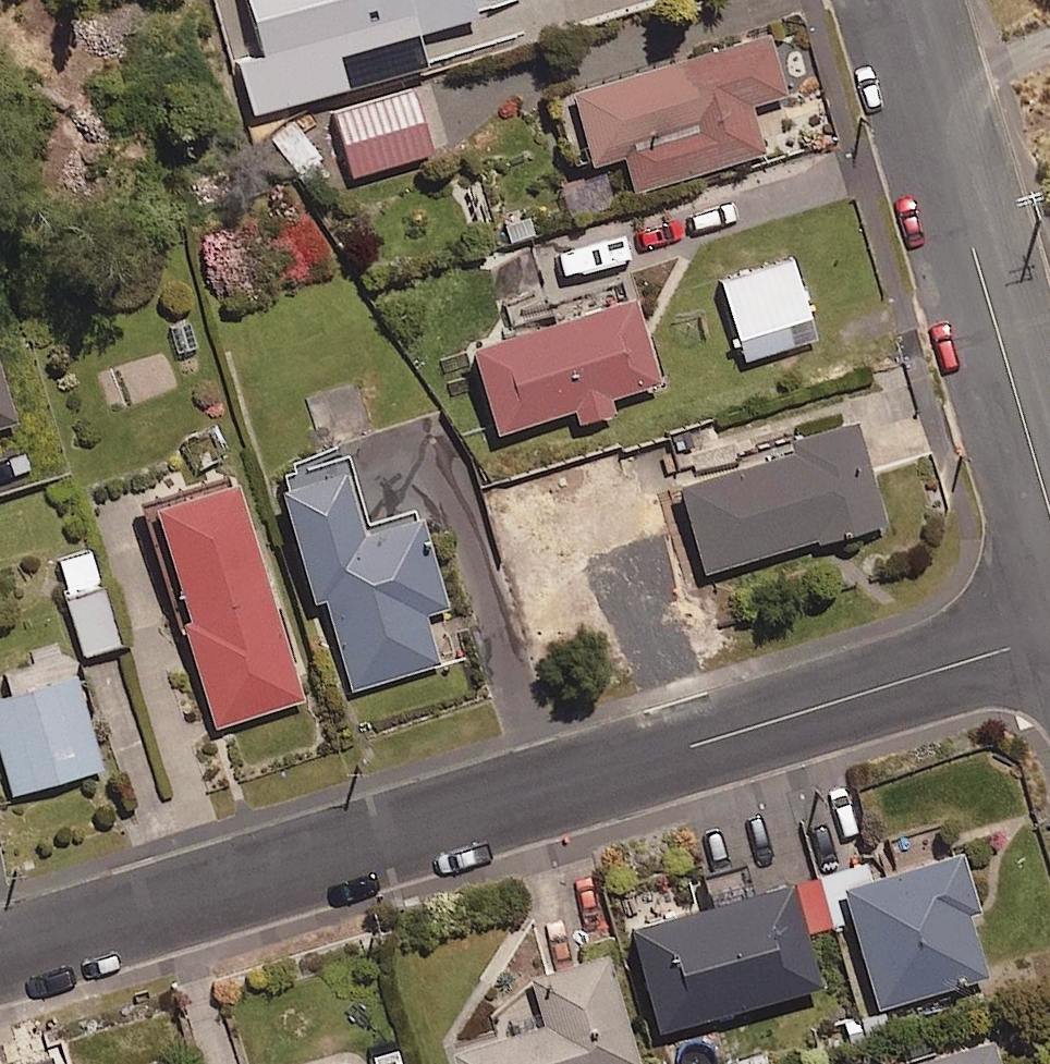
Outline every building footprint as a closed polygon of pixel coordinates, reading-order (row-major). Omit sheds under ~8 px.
[(255,120),(428,65),(418,33),(523,0),(217,0),(255,120)] [(766,37),(565,97),(587,172),(617,163),(628,199),(766,158),(751,109),(785,99),(766,37)] [(352,180),(430,154),(409,91),(331,117),(352,180)] [(743,365),(813,342),(788,262),(717,285),(743,365)] [(608,402),(656,387),(630,305),(468,355),(494,437),(572,413),(576,428),(613,416),(608,402)] [(700,577),(881,528),(854,429),(784,448),(788,461),(677,491),(700,577)] [(415,517),(363,533),(340,459),(276,479),(314,599),(320,597),(350,694),(437,666),(422,618),(444,610),(415,517)] [(214,731),(299,704),(229,488),(144,516),(214,731)] [(81,659),(115,649),(88,553),(53,563),(81,659)] [(104,772),(76,684),(0,708),(0,768),(10,801),(104,772)] [(965,896),(975,893),(958,833),(818,872),(832,919),(851,913),(873,992),(984,961),(965,896)] [(653,1012),(816,967),(785,858),(623,904),(653,1012)] [(637,1053),(602,937),(524,961),(539,1010),(445,1039),(453,1063),(603,1063),(637,1053)] [(988,1027),(871,1063),(1000,1063),(988,1027)] [(339,1049),(287,1063),(343,1063),(339,1049)]
